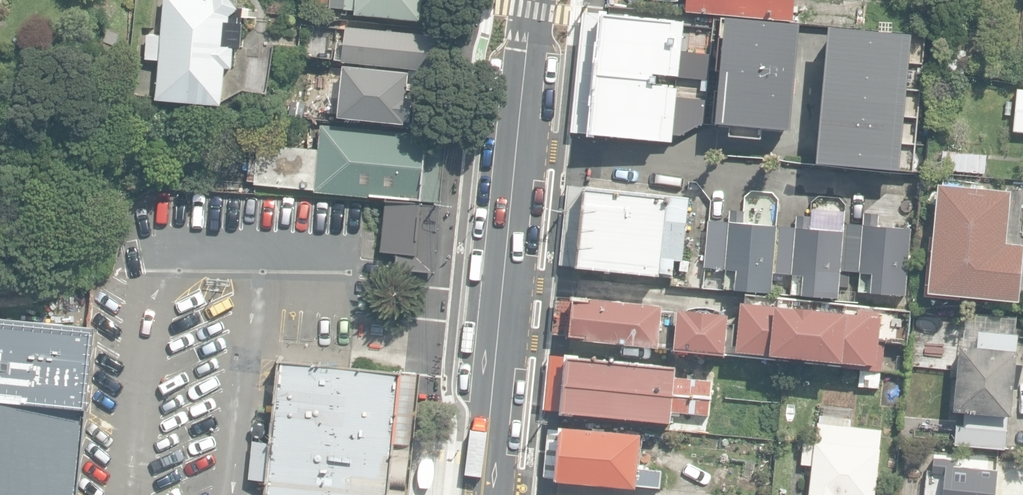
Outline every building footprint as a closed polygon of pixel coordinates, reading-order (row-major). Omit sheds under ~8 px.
[(225,105),(228,67),(234,68),(236,48),(242,48),(245,7),(238,7),(232,0),(166,0),(163,35),(149,34),(147,59),(162,60),(158,99),(225,105)] [(358,14),(424,19),(425,0),(328,0),(328,7),(359,9),(358,14)] [(794,20),(796,0),(688,0),(687,11),(793,20),(794,20)] [(688,78),(704,80),(708,80),(711,53),(683,50),(686,22),(603,14),(597,74),(653,80),(654,75),(688,78)] [(798,26),(722,20),(712,123),(730,125),(729,134),(761,137),(762,127),(789,129),(798,26)] [(336,60),(435,71),(439,36),(347,27),(346,42),(338,41),(336,60)] [(925,34),(827,27),(818,164),(915,171),(925,34)] [(341,116),(406,123),(406,119),(412,120),(414,98),(408,98),(411,72),(346,65),(341,116)] [(703,91),(704,80),(688,78),(687,89),(653,86),(653,80),(597,74),(590,135),(672,143),(674,115),(704,118),(706,91),(703,91)] [(1022,132),(1022,88),(1019,88),(1015,131),(1022,132)] [(291,114),(304,117),(306,104),(293,102),(291,114)] [(247,182),(438,203),(445,139),(322,126),(319,150),(259,143),(257,160),(250,159),(247,182)] [(930,168),(985,173),(987,155),(932,150),(930,168)] [(1020,301),(1022,268),(1022,245),(1007,243),(1012,191),(940,184),(935,238),(930,237),(924,296),(960,300),(960,295),(1020,301)] [(559,265),(673,278),(675,261),(684,262),(691,199),(568,185),(559,265)] [(251,202),(267,203),(268,192),(252,190),(251,202)] [(398,271),(415,273),(415,270),(432,271),(439,209),(388,204),(383,252),(400,254),(398,271)] [(710,218),(706,267),(726,269),(725,287),(772,292),(774,273),(778,225),(744,221),(744,211),(730,210),(729,220),(710,218)] [(846,222),(845,230),(842,271),(859,273),(858,292),(905,297),(912,227),(878,225),(880,213),(864,212),(863,223),(846,222)] [(795,226),(778,225),(774,273),(792,275),(790,294),(839,298),(842,271),(845,230),(811,227),(812,216),(796,215),(795,226)] [(680,271),(688,272),(689,263),(681,262),(680,271)] [(913,310),(745,292),(744,301),(741,300),(736,354),(882,369),(885,342),(910,345),(913,310)] [(726,354),(730,315),(555,296),(550,335),(726,354)] [(94,327),(0,317),(0,494),(76,494),(94,327)] [(955,445),(1006,449),(1008,416),(1012,416),(1018,334),(978,331),(976,347),(960,346),(955,412),(964,412),(963,425),(956,424),(955,445)] [(547,383),(712,399),(714,382),(676,378),(677,368),(550,355),(547,383)] [(420,374),(402,372),(279,360),(266,494),(408,494),(420,374)] [(710,416),(712,399),(547,383),(544,410),(673,422),(674,412),(710,416)] [(884,428),(851,423),(851,419),(820,416),(817,442),(802,441),(799,465),(813,467),(810,494),(876,494),(884,428)] [(549,427),(545,478),(660,488),(662,470),(639,468),(642,435),(549,427)] [(995,469),(951,465),(952,459),(932,457),(930,474),(943,476),(941,494),(992,494),(995,469)]
